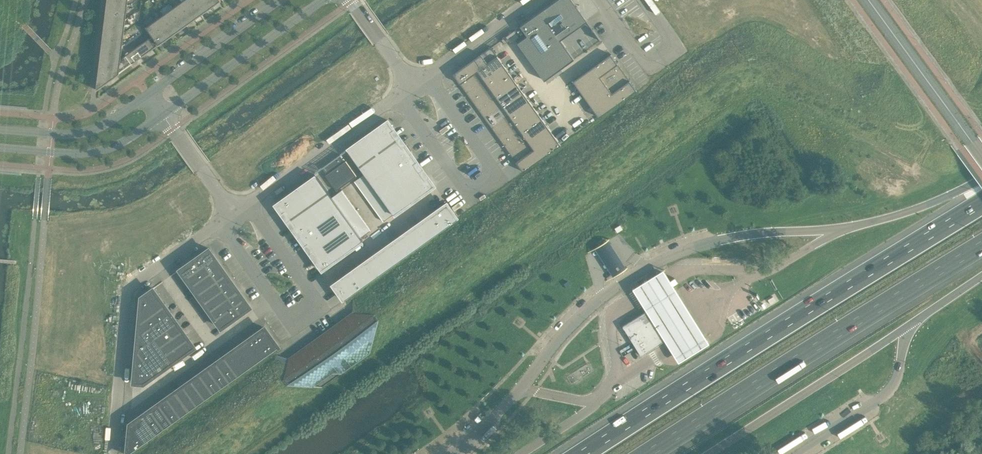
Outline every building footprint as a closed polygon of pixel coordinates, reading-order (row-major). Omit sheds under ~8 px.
[(106,8),(112,16),(127,6),(128,0),(118,0),(114,3),(106,8)] [(194,0),(183,0),(181,1),(194,19),(203,12),(194,0)] [(207,0),(194,0),(203,12),(212,6),(207,0)] [(561,39),(587,20),(581,12),(577,6),(575,7),(571,1),(573,0),(556,0),(520,25),(527,35),(517,42),(544,80),(574,58),(561,39)] [(194,19),(181,1),(173,7),(185,25),(194,19)] [(112,16),(105,22),(110,30),(126,19),(127,6),(112,16)] [(185,25),(173,7),(164,13),(177,31),(185,25)] [(177,31),(164,13),(155,20),(168,38),(177,31)] [(110,30),(103,35),(109,43),(124,32),(126,19),(110,30)] [(168,38),(155,20),(146,26),(159,44),(168,38)] [(523,31),(519,26),(514,30),(518,35),(523,31)] [(519,36),(518,35),(514,30),(506,36),(509,40),(511,42),(519,36)] [(109,43),(102,48),(107,56),(122,45),(124,32),(109,43)] [(121,58),(107,69),(112,77),(155,46),(149,37),(121,58)] [(107,56),(100,61),(106,69),(107,69),(121,58),(122,45),(107,56)] [(453,73),(458,81),(460,83),(498,56),(491,46),(453,73)] [(573,80),(573,81),(580,90),(617,63),(611,54),(573,80)] [(498,56),(460,83),(466,92),(504,64),(498,56)] [(617,63),(580,90),(586,99),(624,72),(617,63)] [(504,64),(466,92),(472,100),(510,73),(504,64)] [(106,69),(98,75),(104,82),(104,83),(112,77),(107,69),(106,69)] [(624,72),(586,99),(592,108),(630,80),(624,72)] [(510,73),(472,100),(479,109),(516,82),(510,73)] [(630,80),(592,108),(599,117),(637,90),(630,80)] [(516,82),(479,109),(485,118),(523,91),(516,82)] [(523,91),(485,118),(491,127),(529,100),(523,91)] [(529,100),(491,127),(497,135),(535,108),(529,100)] [(535,108),(497,135),(504,144),(541,117),(535,108)] [(541,117),(504,144),(510,153),(548,126),(541,117)] [(359,165),(397,138),(391,130),(394,128),(388,120),(347,149),(359,165)] [(548,126),(510,153),(516,162),(554,135),(548,126)] [(554,135),(516,162),(523,171),(561,144),(554,135)] [(370,181),(411,152),(405,144),(402,146),(397,138),(359,165),(363,171),(365,173),(368,178),(370,181)] [(382,197),(420,170),(414,163),(417,161),(411,152),(370,181),(372,183),(375,188),(379,193),(382,197)] [(357,175),(346,160),(344,161),(339,154),(332,159),(334,161),(324,169),(327,174),(326,174),(337,190),(357,175)] [(394,214),(434,185),(428,176),(425,178),(420,170),(382,197),(383,199),(386,204),(390,209),(394,214)] [(358,185),(368,178),(365,173),(355,180),(358,185)] [(290,218),(328,191),(316,175),(276,204),(282,212),(285,210),(290,218)] [(362,191),(372,183),(370,181),(368,178),(358,185),(362,191)] [(365,196),(375,188),(372,183),(362,191),(365,196)] [(369,201),(379,193),(375,188),(365,196),(369,201)] [(336,202),(346,194),(342,189),(332,197),(336,202)] [(299,236),(339,207),(336,202),(332,197),(328,191),(290,218),(296,226),(293,228),(299,236)] [(373,206),(383,199),(382,197),(379,193),(369,201),(373,206)] [(339,207),(349,199),(346,194),(336,202),(339,207)] [(343,212),(353,204),(349,199),(339,207),(343,212)] [(376,211),(386,204),(383,199),(373,206),(376,211)] [(458,218),(447,203),(436,210),(447,225),(458,218)] [(346,217),(357,210),(353,204),(343,212),(346,217)] [(380,216),(390,209),(386,204),(376,211),(380,216)] [(313,250),(351,223),(350,222),(346,217),(343,212),(339,207),(299,236),(305,244),(308,242),(313,250)] [(383,221),(394,214),(390,209),(380,216),(383,221)] [(350,222),(360,215),(357,210),(346,217),(350,222)] [(447,225),(436,210),(432,213),(426,217),(437,233),(447,225)] [(354,227),(364,220),(360,215),(350,222),(351,223),(354,227)] [(437,233),(426,217),(420,222),(416,225),(427,240),(437,233)] [(357,232),(367,225),(364,220),(354,227),(357,232)] [(363,239),(361,237),(357,232),(354,227),(351,223),(313,250),(319,258),(316,260),(322,269),(363,239)] [(361,237),(371,230),(367,225),(357,232),(361,237)] [(427,240),(416,225),(412,228),(405,232),(416,248),(427,240)] [(416,248),(405,232),(399,237),(395,239),(406,255),(416,248)] [(406,255),(395,239),(391,242),(385,247),(396,262),(406,255)] [(608,240),(595,248),(603,261),(613,277),(626,269),(616,253),(608,240)] [(396,262),(385,247),(374,254),(385,270),(396,262)] [(209,248),(180,269),(186,277),(221,327),(251,306),(248,302),(247,302),(241,293),(240,294),(238,290),(239,290),(236,286),(230,277),(229,278),(226,274),(227,274),(224,269),(218,260),(217,261),(214,257),(212,254),(213,253),(209,249),(209,248)] [(385,270),(374,254),(364,262),(375,277),(385,270)] [(375,277),(364,262),(354,269),(365,284),(375,277)] [(365,284),(354,269),(343,276),(354,292),(365,284)] [(631,291),(645,312),(647,310),(648,309),(667,340),(666,340),(663,341),(678,365),(708,345),(663,271),(631,291)] [(354,292),(343,276),(333,284),(344,299),(354,292)] [(154,288),(153,288),(143,295),(141,296),(140,304),(139,318),(138,329),(137,341),(134,381),(133,381),(133,382),(134,382),(143,382),(195,346),(168,309),(154,288)] [(666,340),(667,340),(648,309),(647,310),(645,312),(623,326),(641,355),(663,341),(666,340)] [(370,353),(378,320),(374,314),(359,313),(353,313),(352,313),(289,358),(289,359),(288,362),(288,363),(284,379),(288,385),(309,387),(315,383),(330,372),(343,372),(370,353)] [(279,346),(274,339),(266,327),(265,328),(264,327),(232,350),(130,422),(130,423),(128,442),(127,452),(127,453),(279,346)]
